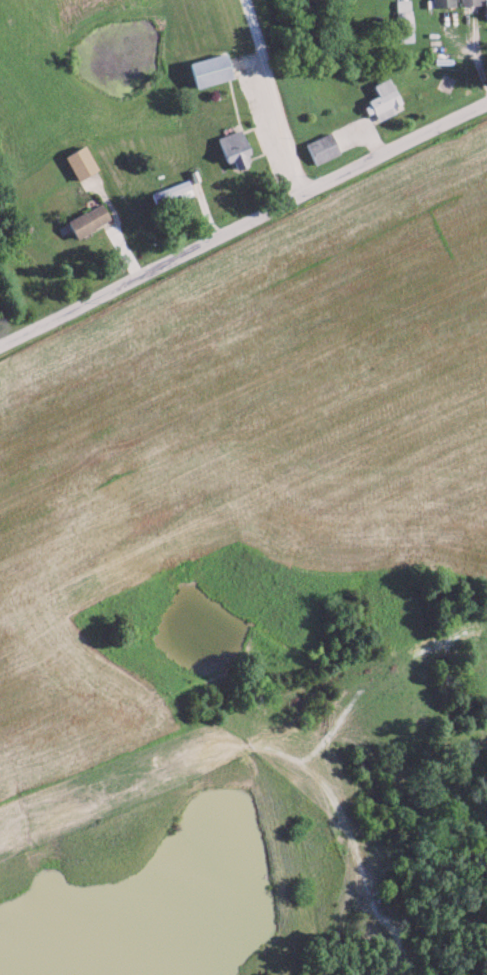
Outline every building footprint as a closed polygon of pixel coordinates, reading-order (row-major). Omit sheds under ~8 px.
[(398,42),(412,41),(410,0),(396,0),(398,42)] [(460,4),(484,2),(485,19),(486,19),(486,0),(460,0),(460,4)] [(186,62),(193,87),(230,77),(223,52),(186,62)] [(377,120),(395,112),(392,104),(399,102),(388,77),(371,84),(377,97),(361,103),(366,115),(374,112),(377,120)] [(215,136),(223,163),(231,160),(233,168),(245,165),(242,156),(247,154),(239,129),(215,136)] [(305,140),(312,163),(338,155),(331,133),(305,140)] [(95,170),(84,145),(63,154),(74,179),(95,170)] [(192,193),(186,179),(151,194),(154,203),(178,193),(180,198),(192,193)] [(109,218),(99,201),(66,220),(76,237),(109,218)]
